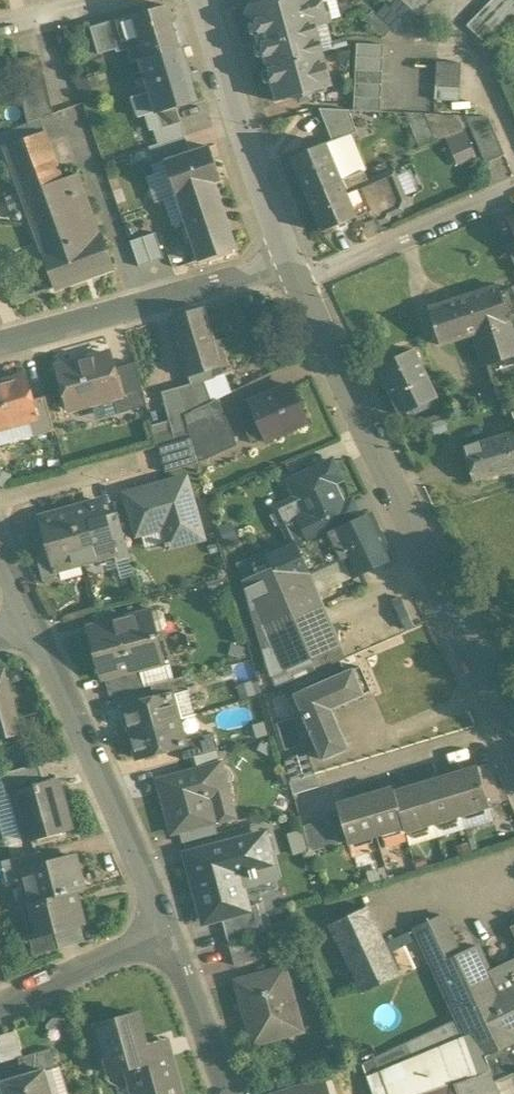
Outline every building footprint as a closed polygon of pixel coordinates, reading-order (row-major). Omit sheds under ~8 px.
[(265,2),(261,0),(254,0),(246,15),(255,19),(259,35),(263,34),(265,42),(261,43),(268,67),(324,52),(317,26),(333,22),(328,3),(325,4),(324,0),(272,0),(265,2)] [(410,21),(431,0),(390,0),(410,21)] [(469,1),(455,15),(465,25),(479,12),(469,1)] [(167,5),(133,16),(146,59),(180,48),(167,5)] [(133,16),(91,27),(99,54),(117,49),(118,52),(128,49),(132,62),(141,60),(142,60),(146,59),(133,16)] [(384,45),(357,44),(357,57),(383,58),(384,45)] [(146,59),(142,60),(152,93),(158,113),(177,108),(197,102),(180,48),(146,59)] [(324,52),(268,67),(277,102),(295,97),(296,100),(313,95),(313,92),(333,87),(324,52)] [(41,56),(15,63),(21,91),(24,104),(28,121),(29,124),(35,122),(54,114),(41,56)] [(383,58),(357,57),(356,70),(383,72),(383,58)] [(439,60),(439,99),(462,99),(463,61),(439,60)] [(383,72),(356,70),(355,84),(382,85),(383,72)] [(382,85),(355,84),(355,97),(382,98),(382,85)] [(152,93),(134,98),(141,119),(158,113),(152,93)] [(382,98),(355,97),(354,110),(381,112),(382,98)] [(24,104),(8,108),(12,125),(28,121),(24,104)] [(177,108),(158,113),(163,127),(181,121),(177,108)] [(350,111),(320,109),(333,141),(333,142),(350,136),(358,133),(350,111)] [(503,157),(497,112),(471,116),(473,130),(452,133),(457,164),(503,157)] [(163,127),(155,130),(160,144),(186,135),(181,121),(163,127)] [(0,134),(0,141),(33,129),(35,128),(37,127),(35,122),(29,124),(0,134)] [(46,131),(5,146),(44,256),(86,240),(64,179),(46,131)] [(186,135),(160,144),(166,161),(192,153),(186,135)] [(365,171),(350,136),(333,142),(333,141),(327,144),(342,181),(343,181),(365,171)] [(160,144),(150,147),(156,165),(166,161),(160,144)] [(327,144),(292,158),(307,196),(342,181),(327,144)] [(192,153),(166,161),(170,173),(176,192),(177,195),(215,183),(222,180),(211,146),(192,153)] [(365,171),(343,181),(348,193),(371,184),(365,171)] [(170,173),(144,182),(150,200),(162,196),(176,192),(170,173)] [(79,174),(64,179),(86,240),(101,235),(79,174)] [(348,193),(358,218),(366,214),(370,224),(376,221),(380,223),(388,220),(390,216),(402,211),(406,201),(394,174),(371,184),(348,193)] [(342,181),(307,196),(323,233),(358,218),(348,193),(343,181),(342,181)] [(215,183),(177,195),(186,222),(199,262),(238,249),(215,183)] [(176,192),(162,196),(172,227),(186,222),(177,195),(176,192)] [(156,233),(131,242),(140,267),(165,258),(156,233)] [(86,240),(44,256),(56,288),(114,267),(103,234),(101,235),(86,240)] [(29,281),(7,288),(13,304),(34,296),(29,281)] [(430,306),(440,340),(513,318),(513,284),(513,282),(430,306)] [(215,311),(182,319),(198,379),(232,370),(226,345),(224,345),(215,311)] [(419,350),(384,366),(406,413),(445,394),(419,350)] [(111,354),(58,368),(70,410),(124,395),(120,379),(118,379),(111,354)] [(0,384),(0,427),(37,417),(27,377),(0,384)] [(302,388),(261,404),(276,443),(320,426),(302,388)] [(468,448),(478,482),(513,471),(513,436),(468,448)] [(298,517),(318,573),(359,555),(367,572),(404,557),(384,510),(372,517),(365,494),(355,499),(347,479),(354,475),(346,457),(302,476),(318,509),(298,517)] [(198,478),(133,498),(142,542),(180,530),(185,550),(211,540),(198,478)] [(102,502),(71,510),(86,562),(116,553),(102,502)] [(311,683),(351,660),(318,573),(298,517),(281,509),(251,523),(277,578),(250,589),(277,677),(306,667),(311,683)] [(86,562),(71,510),(41,518),(56,569),(86,562)] [(166,608),(151,612),(164,661),(179,657),(166,608)] [(151,612),(90,629),(103,677),(105,677),(139,668),(164,661),(151,612)] [(247,649),(235,644),(231,657),(243,661),(247,649)] [(139,668),(105,677),(111,697),(145,687),(139,668)] [(365,674),(304,698),(326,764),(356,753),(342,717),(377,702),(365,674)] [(0,680),(0,753),(31,743),(14,676),(0,680)] [(186,676),(152,686),(155,699),(172,694),(172,695),(190,690),(186,676)] [(155,699),(125,707),(132,733),(179,720),(172,695),(172,694),(155,699)] [(179,720),(132,733),(139,759),(181,747),(186,746),(185,741),(179,720)] [(215,733),(185,741),(186,746),(181,747),(185,760),(191,758),(219,751),(215,733)] [(219,751),(191,758),(195,772),(221,765),(223,764),(219,751)] [(318,773),(312,752),(288,759),(295,781),(318,773)] [(195,772),(160,781),(174,832),(182,830),(215,821),(234,816),(221,765),(195,772)] [(479,768),(450,776),(462,814),(490,805),(479,768)] [(462,814),(450,776),(423,785),(434,823),(462,814)] [(70,781),(20,798),(30,852),(84,836),(70,781)] [(434,823),(423,785),(395,793),(406,827),(407,831),(434,823)] [(406,827),(395,793),(394,788),(366,797),(378,835),(406,827)] [(378,835),(366,797),(338,805),(350,844),(378,835)] [(215,821),(182,830),(185,843),(218,834),(215,821)] [(264,835),(189,856),(207,920),(222,916),(247,909),(247,908),(239,878),(253,875),(255,883),(260,882),(258,877),(272,873),(273,876),(275,875),(264,835)] [(86,860),(35,872),(42,901),(89,891),(92,890),(86,860)] [(99,932),(89,891),(42,901),(35,905),(44,947),(99,932)] [(247,909),(222,916),(229,942),(266,932),(258,905),(247,908),(247,909)] [(367,907),(331,924),(363,993),(396,978),(400,976),(367,907)] [(442,915),(416,927),(423,943),(450,930),(442,915)] [(397,1065),(403,1077),(481,1045),(486,1057),(513,1044),(513,984),(506,988),(499,991),(478,945),(460,954),(450,930),(423,943),(459,1021),(466,1036),(397,1065)] [(257,939),(231,946),(236,966),(262,959),(257,939)] [(497,970),(506,988),(513,984),(513,962),(497,970)] [(285,969),(238,982),(243,1002),(245,1001),(257,1043),(297,1032),(286,991),(291,990),(285,969)] [(137,1013),(98,1024),(112,1073),(128,1069),(135,1093),(182,1093),(167,1041),(146,1046),(137,1013)] [(459,1021),(364,1066),(368,1077),(397,1065),(466,1036),(459,1021)] [(0,1036),(0,1056),(2,1062),(23,1056),(15,1032),(0,1036)] [(486,1057),(495,1083),(513,1074),(513,1044),(486,1057)] [(481,1045),(403,1077),(397,1065),(368,1077),(374,1093),(499,1093),(495,1083),(481,1045)] [(51,1049),(23,1057),(28,1073),(22,1077),(46,1070),(46,1071),(57,1068),(51,1049)] [(46,1070),(22,1077),(1,1083),(5,1093),(53,1093),(46,1071),(46,1070)] [(499,1093),(513,1093),(513,1074),(495,1083),(499,1093)] [(289,1093),(329,1093),(326,1083),(289,1093)]
